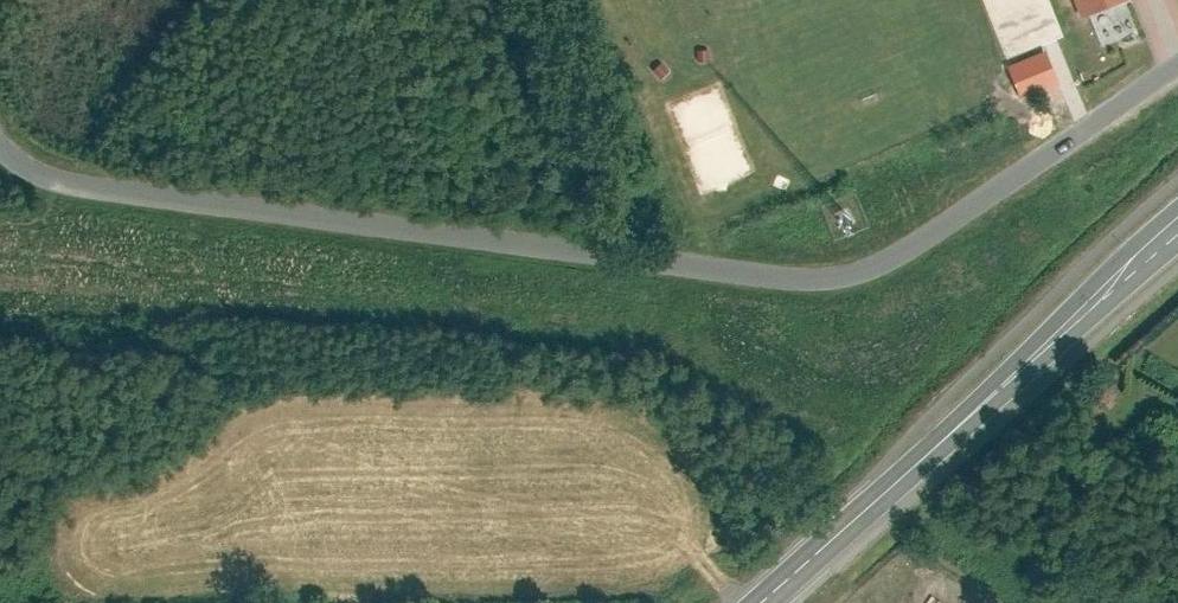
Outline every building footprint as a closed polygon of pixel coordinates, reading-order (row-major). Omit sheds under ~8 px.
[(1082,20),(1133,0),(1074,0),(1082,20)]
